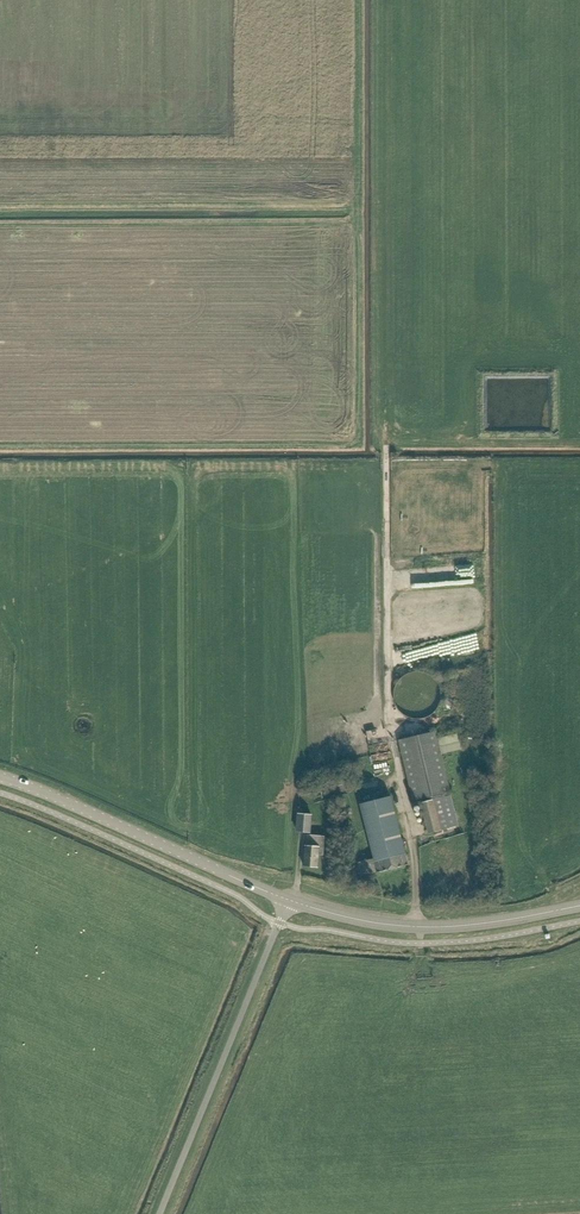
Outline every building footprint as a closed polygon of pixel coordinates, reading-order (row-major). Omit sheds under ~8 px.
[(394,692),(394,696),(394,700),(395,703),(397,707),(398,710),(401,712),(404,715),(407,717),(410,718),(414,719),(417,719),(421,719),(425,718),(428,717),(431,715),(434,713),(437,710),(439,707),(440,704),(441,700),(442,696),(442,693),(441,689),(440,686),(438,682),(436,679),(433,677),(430,675),(427,673),(423,672),(420,671),(416,671),(412,672),(409,673),(406,675),(403,677),(400,679),(398,682),(396,685),(395,689),(394,692)] [(437,731),(399,740),(412,801),(420,799),(428,834),(442,831),(442,830),(459,825),(451,795),(445,797),(445,793),(451,792),(442,754),(463,749),(460,733),(439,738),(437,731)] [(374,858),(375,862),(406,854),(391,796),(360,804),(374,858)] [(298,813),(296,832),(311,833),(313,814),(298,813)] [(304,845),(303,866),(318,867),(318,852),(323,853),(324,836),(309,835),(308,845),(304,845)] [(408,865),(406,854),(375,862),(374,858),(359,862),(362,875),(377,872),(378,873),(408,865)]
